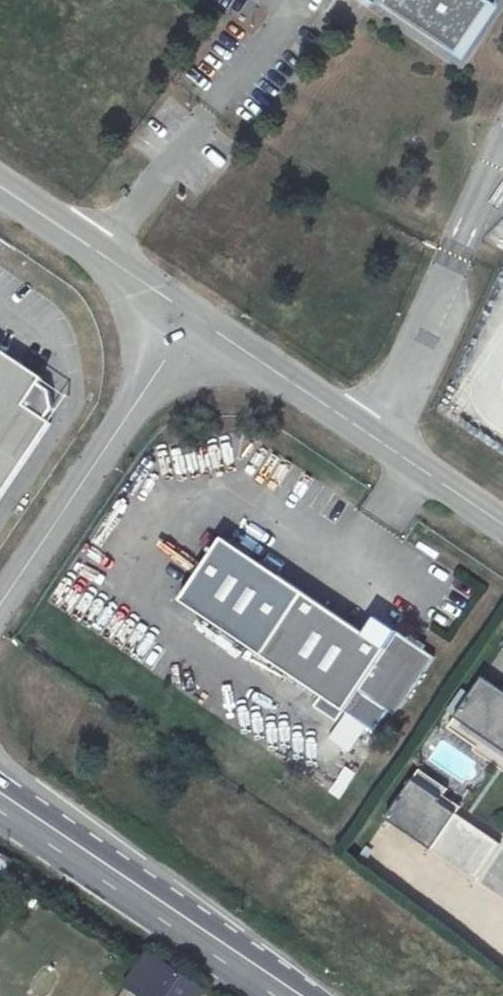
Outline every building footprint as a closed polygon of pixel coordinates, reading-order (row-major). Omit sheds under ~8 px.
[(52,422),(47,418),(54,408),(50,390),(40,383),(43,378),(0,349),(0,499),(52,422)] [(182,599),(262,654),(304,591),(224,537),(182,599)] [(304,591),(262,654),(382,734),(435,655),(398,630),(386,647),(304,591)] [(452,713),(502,747),(502,687),(480,671),(452,713)] [(347,752),(364,728),(345,714),(327,738),(347,752)] [(341,799),(355,773),(343,767),(330,793),(341,799)] [(410,774),(384,813),(446,855),(469,819),(433,795),(435,791),(410,774)] [(10,856),(0,849),(0,873),(10,856)] [(207,991),(159,959),(136,995),(204,995),(207,991)]
